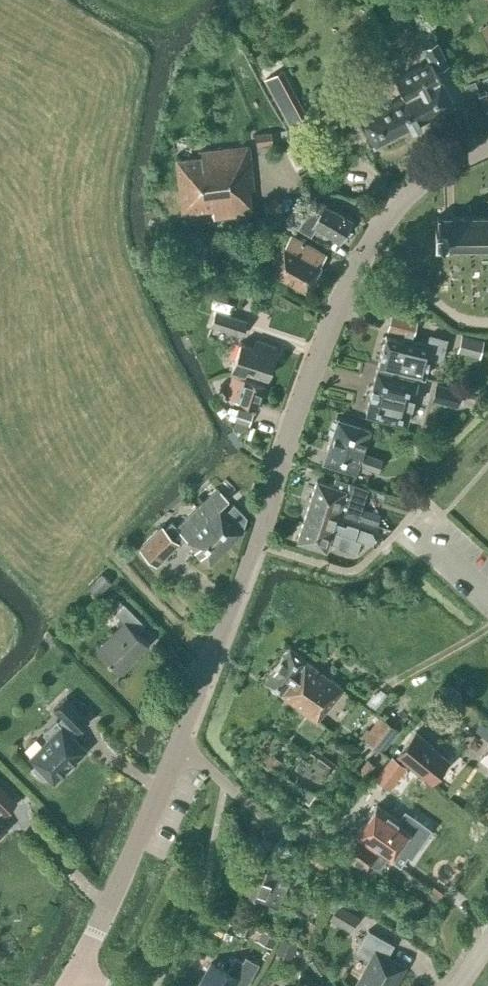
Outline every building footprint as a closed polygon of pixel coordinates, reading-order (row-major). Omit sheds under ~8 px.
[(479,28),(487,45),(487,23),(479,28)] [(374,145),(454,103),(435,68),(448,61),(436,39),(421,47),(429,61),(395,79),(404,96),(360,119),(374,145)] [(477,96),(484,112),(487,110),(487,92),(477,96)] [(255,134),(256,145),(272,143),(271,132),(255,134)] [(251,214),(249,190),(253,190),(249,145),(201,150),(201,157),(176,160),(181,213),(212,209),(213,218),(251,214)] [(315,228),(339,241),(351,220),(332,209),(332,210),(324,206),(320,212),(310,206),(297,229),(311,236),(315,228)] [(439,217),(439,216),(437,216),(437,218),(437,227),(435,227),(435,237),(437,237),(437,246),(437,248),(439,248),(487,247),(487,216),(439,217)] [(320,266),(319,266),(326,254),(290,234),(284,245),(283,245),(269,270),(306,291),(320,266)] [(251,287),(269,294),(272,284),(254,277),(251,287)] [(211,325),(242,335),(247,321),(216,311),(211,325)] [(411,333),(413,333),(416,320),(391,313),(387,327),(404,331),(401,340),(385,336),(378,365),(401,371),(406,352),(408,352),(412,337),(410,337),(411,333)] [(401,371),(424,377),(428,359),(440,358),(445,338),(428,333),(426,341),(412,337),(408,352),(406,352),(401,371)] [(461,334),(456,351),(479,357),(484,340),(461,334)] [(246,370),(267,377),(277,347),(255,340),(253,347),(241,342),(230,372),(244,377),(246,370)] [(366,413),(406,424),(416,382),(400,378),(401,375),(377,369),(366,413)] [(225,396),(257,407),(264,385),(233,374),(225,396)] [(462,389),(436,383),(431,400),(458,406),(462,389)] [(234,418),(248,423),(251,413),(237,408),(234,418)] [(358,464),(378,471),(382,459),(362,452),(370,428),(337,418),(323,462),(355,472),(358,464)] [(423,443),(422,447),(424,447),(436,450),(438,444),(435,443),(430,442),(426,441),(424,440),(423,443)] [(337,513),(356,519),(366,489),(337,479),(335,487),(317,481),(309,503),(337,513)] [(208,482),(196,495),(202,502),(198,506),(208,515),(205,519),(229,543),(242,531),(246,517),(233,504),(224,513),(219,507),(228,498),(217,487),(215,489),(208,482)] [(337,513),(309,503),(303,521),(341,534),(353,537),(356,526),(345,523),(344,525),(334,522),(337,513)] [(229,543),(205,519),(208,515),(198,506),(176,528),(170,522),(163,530),(160,527),(140,547),(156,564),(177,543),(179,545),(186,539),(209,563),(229,543)] [(358,519),(376,525),(379,514),(361,508),(358,519)] [(338,545),(341,534),(303,521),(297,541),(325,550),(328,542),(338,545)] [(359,529),(356,539),(367,543),(370,532),(367,531),(363,530),(359,529)] [(344,551),(355,554),(359,542),(349,538),(344,551)] [(102,573),(88,588),(96,596),(110,582),(102,573)] [(115,613),(124,622),(97,649),(119,672),(147,644),(135,633),(144,624),(124,604),(115,613)] [(263,681),(317,724),(343,691),(289,647),(263,681)] [(33,769),(42,778),(47,777),(53,783),(86,750),(67,731),(70,728),(75,732),(87,720),(65,698),(53,710),(63,721),(59,725),(55,721),(43,733),(48,738),(28,757),(34,763),(33,769)] [(396,731),(381,720),(372,732),(370,734),(365,741),(380,752),(396,731)] [(416,731),(397,755),(431,782),(448,760),(430,745),(431,744),(416,731)] [(265,752),(258,762),(275,774),(282,763),(281,762),(282,760),(278,757),(274,755),(270,752),(269,754),(265,752)] [(406,766),(392,756),(375,778),(388,788),(406,766)] [(374,765),(368,761),(360,770),(366,775),(374,765)] [(4,813),(16,801),(0,785),(0,809),(4,813)] [(377,805),(356,835),(379,852),(387,858),(389,859),(389,858),(400,866),(425,830),(403,815),(399,821),(377,805)] [(352,839),(341,854),(365,872),(371,864),(378,869),(387,858),(379,852),(379,853),(359,838),(357,836),(355,835),(354,837),(352,839)] [(245,891),(278,906),(288,883),(280,880),(282,874),(257,863),(245,891)] [(311,886),(304,900),(318,908),(326,893),(321,891),(318,889),(311,886)] [(328,918),(349,931),(358,916),(336,903),(328,918)] [(276,936),(262,928),(256,939),(270,947),(276,936)] [(370,960),(355,985),(393,985),(404,966),(387,957),(394,944),(368,930),(356,952),(370,960)] [(274,951),(289,958),(296,942),(281,935),(274,951)] [(210,963),(198,985),(232,985),(234,982),(241,985),(247,985),(258,964),(245,957),(243,961),(234,957),(226,972),(210,963)] [(297,973),(290,985),(321,985),(297,973)]
